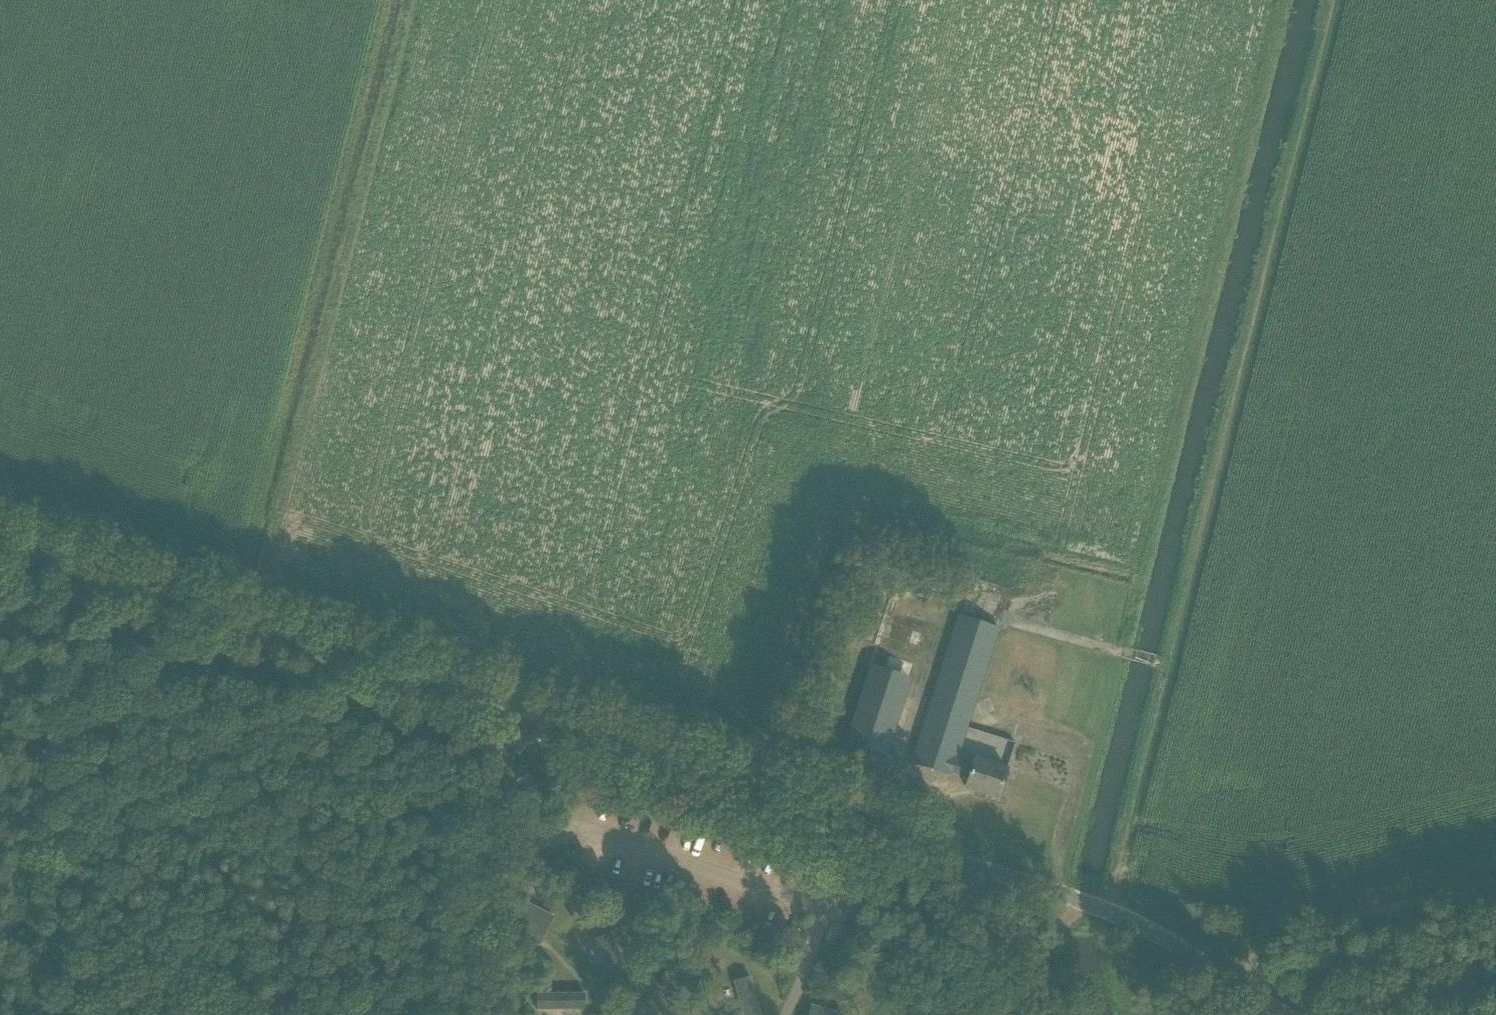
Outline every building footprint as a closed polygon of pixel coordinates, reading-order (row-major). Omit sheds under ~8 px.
[(966,788),(997,798),(1006,770),(957,755),(997,629),(959,617),(919,745),(913,764),(951,776),(951,773),(969,779),(966,788)] [(844,691),(830,738),(886,755),(900,709),(844,691)] [(594,938),(605,972),(624,966),(613,932),(594,938)] [(737,1014),(760,1014),(753,976),(731,979),(737,1014)] [(554,1009),(586,1007),(585,990),(553,991),(554,1009)] [(844,1012),(810,1003),(807,1014),(843,1014),(844,1012)]
